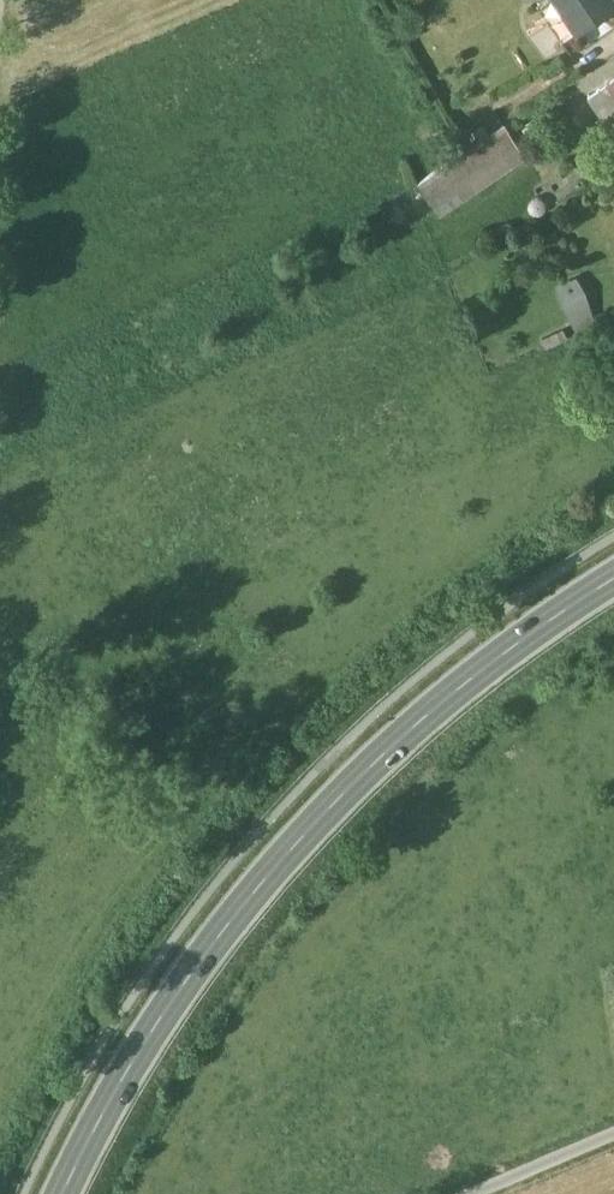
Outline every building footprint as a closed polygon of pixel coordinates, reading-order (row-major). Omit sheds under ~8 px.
[(577,31),(613,6),(613,0),(556,0),(577,31)] [(588,93),(601,112),(613,103),(613,88),(608,79),(588,93)] [(505,125),(442,166),(419,183),(441,215),(527,156),(505,125)] [(589,308),(578,282),(557,291),(569,317),(589,308)]
